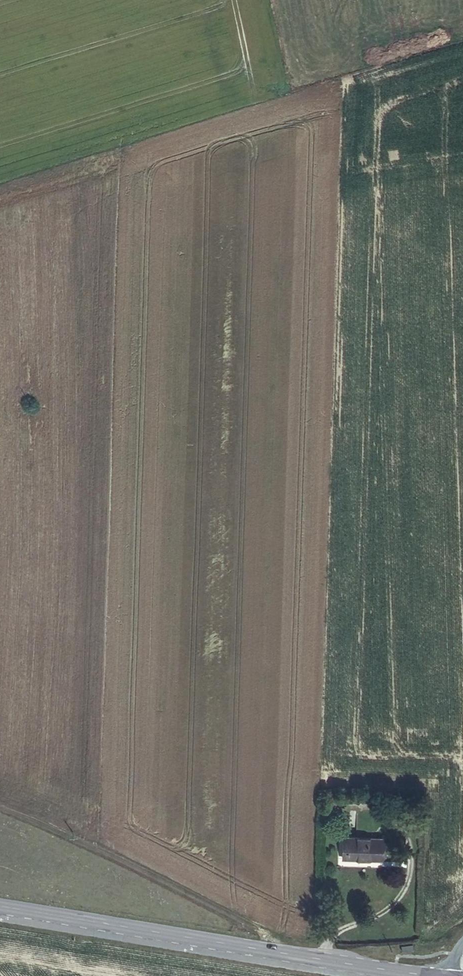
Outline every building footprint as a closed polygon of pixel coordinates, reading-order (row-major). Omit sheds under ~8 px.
[(339,795),(325,795),(325,807),(339,807),(339,795)] [(379,866),(380,842),(343,842),(341,865),(379,866)]
